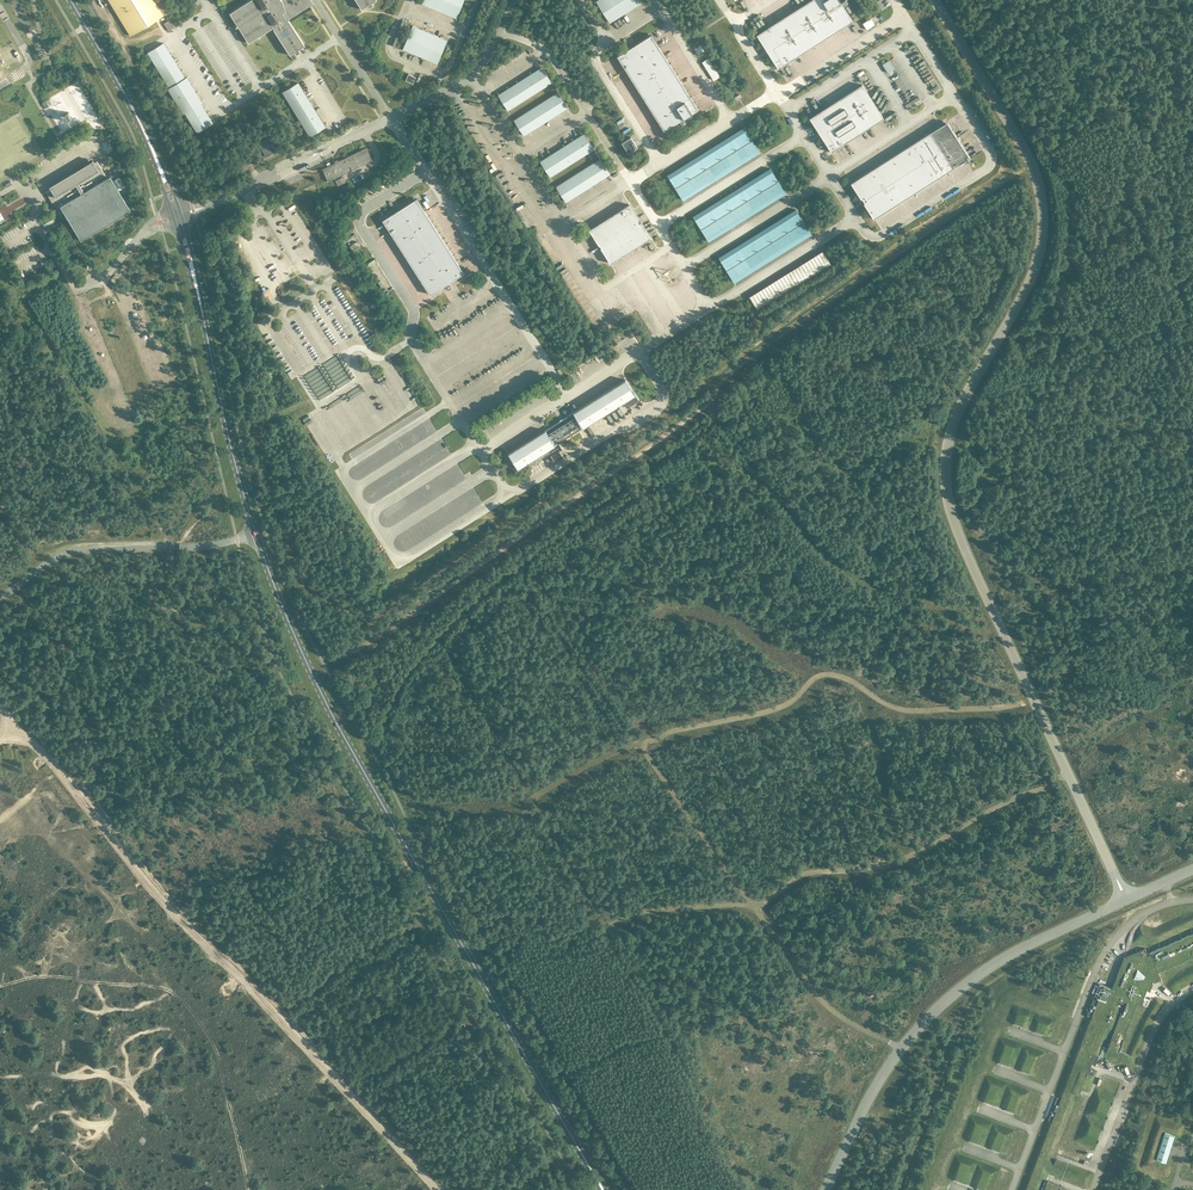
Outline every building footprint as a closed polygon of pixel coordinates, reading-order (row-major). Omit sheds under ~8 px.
[(130,35),(163,15),(154,0),(109,0),(130,35)] [(233,11),(252,41),(273,27),(274,29),(273,29),(289,55),(294,52),(296,55),(300,52),(298,50),(304,46),(288,20),(287,20),(283,14),(285,12),(282,1),(281,0),(250,0),(233,11)] [(361,9),(367,5),(369,8),(373,5),(371,3),(376,0),(355,0),(361,9)] [(423,4),(457,18),(464,0),(424,0),(423,4)] [(597,1),(610,23),(641,3),(639,0),(599,0),(597,1)] [(757,35),(778,69),(853,21),(843,6),(848,3),(846,0),(845,0),(841,2),(840,0),(812,0),(757,35)] [(164,23),(169,31),(174,27),(170,20),(164,23)] [(413,26),(404,49),(437,64),(447,41),(413,26)] [(651,35),(618,56),(665,131),(680,121),(683,126),(686,124),(683,119),(698,110),(651,35)] [(185,113),(196,131),(197,132),(199,131),(201,134),(212,127),(210,124),(212,123),(200,103),(202,102),(186,77),(185,78),(163,43),(147,53),(169,88),(168,89),(183,114),(185,113)] [(889,74),(895,69),(889,60),(883,64),(889,74)] [(542,67),(498,95),(508,110),(552,82),(542,67)] [(413,83),(416,77),(409,74),(407,80),(413,83)] [(325,127),(298,83),(282,92),(309,136),(325,127)] [(884,119),(862,85),(810,118),(832,152),(884,119)] [(524,135),(568,108),(558,92),(514,120),(524,135)] [(905,105),(907,108),(920,99),(919,97),(905,105)] [(864,203),(874,219),(968,159),(946,123),(851,183),(861,199),(862,198),(865,203),(864,203)] [(760,152),(745,127),(668,175),(683,200),(760,152)] [(584,134),(541,161),(550,177),(588,153),(594,162),(556,186),(566,202),(610,174),(584,134)] [(266,156),(272,153),(276,152),(269,137),(259,142),(266,156)] [(638,148),(631,137),(622,143),(629,153),(638,148)] [(359,167),(365,164),(372,160),(366,148),(338,161),(338,162),(336,163),(335,165),(329,168),(324,170),(326,174),(325,175),(326,178),(328,182),(341,175),(340,175),(343,173),(343,172),(358,165),(359,167)] [(130,210),(110,176),(107,178),(97,161),(79,172),(80,173),(76,175),(77,177),(71,181),(69,178),(53,187),(54,189),(52,190),(51,189),(46,192),(60,215),(64,213),(80,240),(130,210)] [(786,193),(770,168),(693,216),(709,241),(786,193)] [(126,187),(120,177),(116,179),(122,189),(126,187)] [(449,283),(464,273),(417,198),(383,220),(431,295),(446,285),(449,289),(452,287),(449,283)] [(639,220),(629,205),(589,230),(599,245),(600,245),(602,247),(601,248),(611,263),(651,238),(641,223),(640,223),(638,221),(639,220)] [(812,234),(796,209),(719,257),(735,282),(812,234)] [(832,266),(823,251),(749,297),(759,312),(832,266)] [(546,430),(509,453),(519,469),(556,446),(555,445),(556,445),(558,448),(552,452),(557,461),(563,457),(560,451),(563,449),(559,443),(583,428),(624,403),(627,408),(639,400),(626,379),(574,412),(547,429),(546,430)] [(1041,1152),(1027,1189),(1033,1189),(1071,1090),(1080,1094),(1087,1075),(1091,1076),(1094,1070),(1090,1068),(1092,1064),(1095,1066),(1099,1056),(1095,1055),(1095,1054),(1096,1053),(1106,1027),(1110,1027),(1117,1007),(1118,1005),(1119,1002),(1124,1004),(1108,1048),(1119,1052),(1138,1004),(1141,1005),(1147,990),(1150,991),(1153,983),(1151,983),(1153,981),(1154,983),(1161,979),(1158,973),(1192,957),(1192,934),(1148,954),(1145,948),(1126,957),(1128,958),(1126,959),(1124,957),(1112,989),(1111,989),(1111,988),(1099,983),(1087,1016),(1092,1018),(1061,1099),(1057,1097),(1053,1107),(1055,1108),(1054,1111),(1052,1110),(1048,1120),(1053,1122),(1041,1152)] [(1165,1133),(1159,1152),(1157,1160),(1167,1163),(1175,1136),(1165,1133)] [(1053,1166),(1064,1170),(1067,1164),(1056,1160),(1053,1166)] [(1061,1186),(1047,1181),(1044,1189),(1061,1189),(1060,1189),(1061,1186)]
